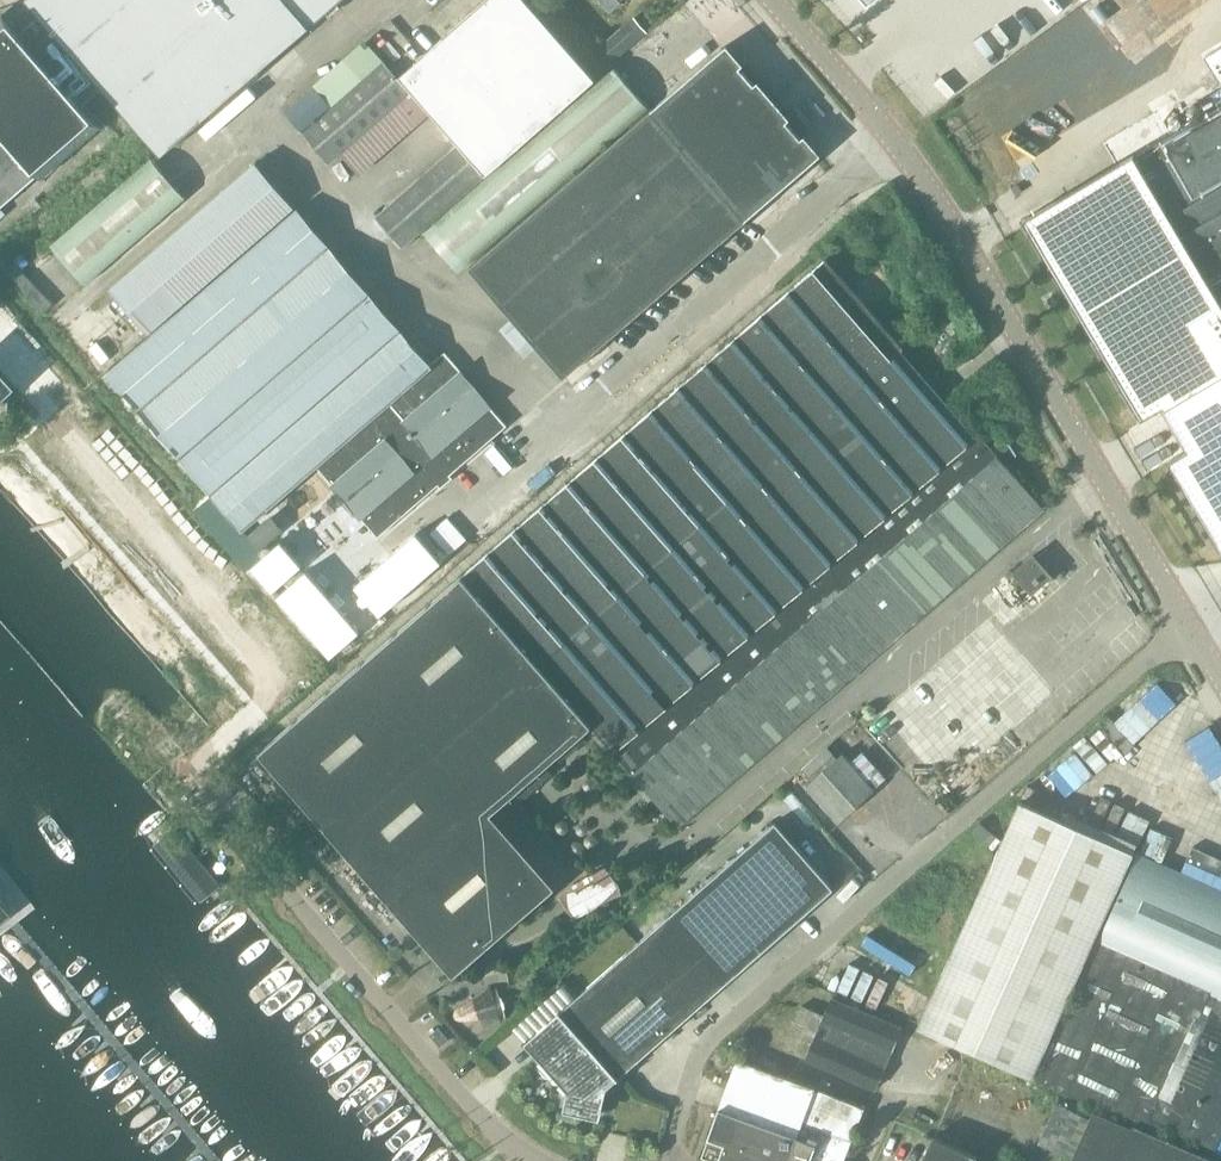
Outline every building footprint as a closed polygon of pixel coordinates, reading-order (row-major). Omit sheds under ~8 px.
[(161,157),(344,0),(25,0),(161,157)] [(486,176),(595,80),(525,0),(489,0),(401,78),(486,176)] [(997,167),(1220,23),(1220,0),(1127,0),(959,108),(997,167)] [(94,125),(2,19),(0,21),(0,207),(94,125)] [(620,30),(599,50),(612,64),(633,44),(620,30)] [(470,268),(564,377),(746,220),(821,155),(805,136),(801,139),(786,122),(790,119),(758,81),(754,85),(740,68),(743,65),(727,45),(723,48),(652,111),(470,268)] [(410,94),(384,64),(303,135),(328,164),(410,94)] [(459,273),(650,109),(616,69),(426,234),(459,273)] [(301,133),(330,107),(314,89),(285,115),(301,133)] [(1026,221),(1117,375),(1110,381),(1109,380),(1108,381),(1111,384),(1113,387),(1115,391),(1116,394),(1117,394),(1116,391),(1126,389),(1144,420),(1163,409),(1187,451),(1169,462),(1220,550),(1220,107),(1026,221)] [(376,219),(402,248),(483,177),(457,148),(376,219)] [(203,158),(177,179),(185,190),(212,169),(203,158)] [(184,198),(152,162),(52,249),(84,286),(184,198)] [(294,208),(255,163),(110,289),(148,334),(294,208)] [(1011,189),(1017,196),(1023,192),(1017,185),(1011,189)] [(488,406),(463,376),(445,355),(431,367),(297,212),(104,379),(243,534),(317,466),(336,488),(361,517),(379,538),(507,427),(488,406)] [(1005,439),(991,449),(980,437),(976,440),(902,355),(905,352),(826,262),(260,755),(454,978),(546,898),(483,823),(592,727),(680,827),(1044,510),(1002,461),(1014,453),(1016,456),(1017,455),(1005,437),(1004,438),(1005,439)] [(9,427),(10,399),(3,392),(10,386),(0,375),(0,426),(9,427)] [(260,549),(283,530),(273,518),(250,537),(260,549)] [(451,556),(468,540),(449,519),(432,534),(451,556)] [(417,534),(356,587),(381,616),(443,563),(417,534)] [(303,567),(282,542),(253,568),(274,592),(303,567)] [(1013,574),(1032,594),(1051,577),(1032,556),(1013,574)] [(361,633),(307,572),(278,597),(332,658),(361,633)] [(144,830),(180,800),(80,698),(53,719),(144,830)] [(1083,758),(1101,770),(1108,758),(1090,747),(1083,758)] [(887,778),(863,751),(850,762),(874,788),(887,778)] [(838,823),(839,823),(874,791),(842,755),(806,787),(838,823)] [(180,800),(144,830),(205,904),(247,869),(186,795),(180,800)] [(252,798),(250,800),(240,808),(257,828),(269,817),(252,798)] [(1053,1041),(1049,1040),(1132,855),(1020,804),(920,1027),(1032,1077),(1041,1056),(1046,1059),(1053,1041)] [(645,938),(559,1014),(618,1080),(618,1079),(834,889),(775,823),(645,938)] [(1220,997),(1220,893),(1137,855),(1098,942),(1220,997)] [(1046,1059),(1036,1080),(1157,1134),(1161,1125),(1214,1149),(1220,1134),(1220,997),(1098,942),(1053,1041),(1046,1059)] [(831,1000),(824,1017),(802,1007),(790,1034),(813,1044),(806,1060),(876,1090),(901,1030),(831,1000)] [(525,1044),(540,1062),(547,1056),(570,1082),(564,1107),(601,1115),(606,1089),(607,1088),(604,1085),(614,1077),(617,1081),(618,1080),(559,1014),(525,1044)] [(440,1046),(448,1039),(439,1027),(431,1034),(440,1046)] [(736,1061),(702,1158),(711,1160),(844,1160),(864,1109),(814,1089),(736,1061)] [(1133,1125),(1131,1128),(1092,1111),(1070,1160),(1215,1160),(1133,1125)] [(977,1158),(933,1138),(922,1160),(976,1160),(977,1158)]
